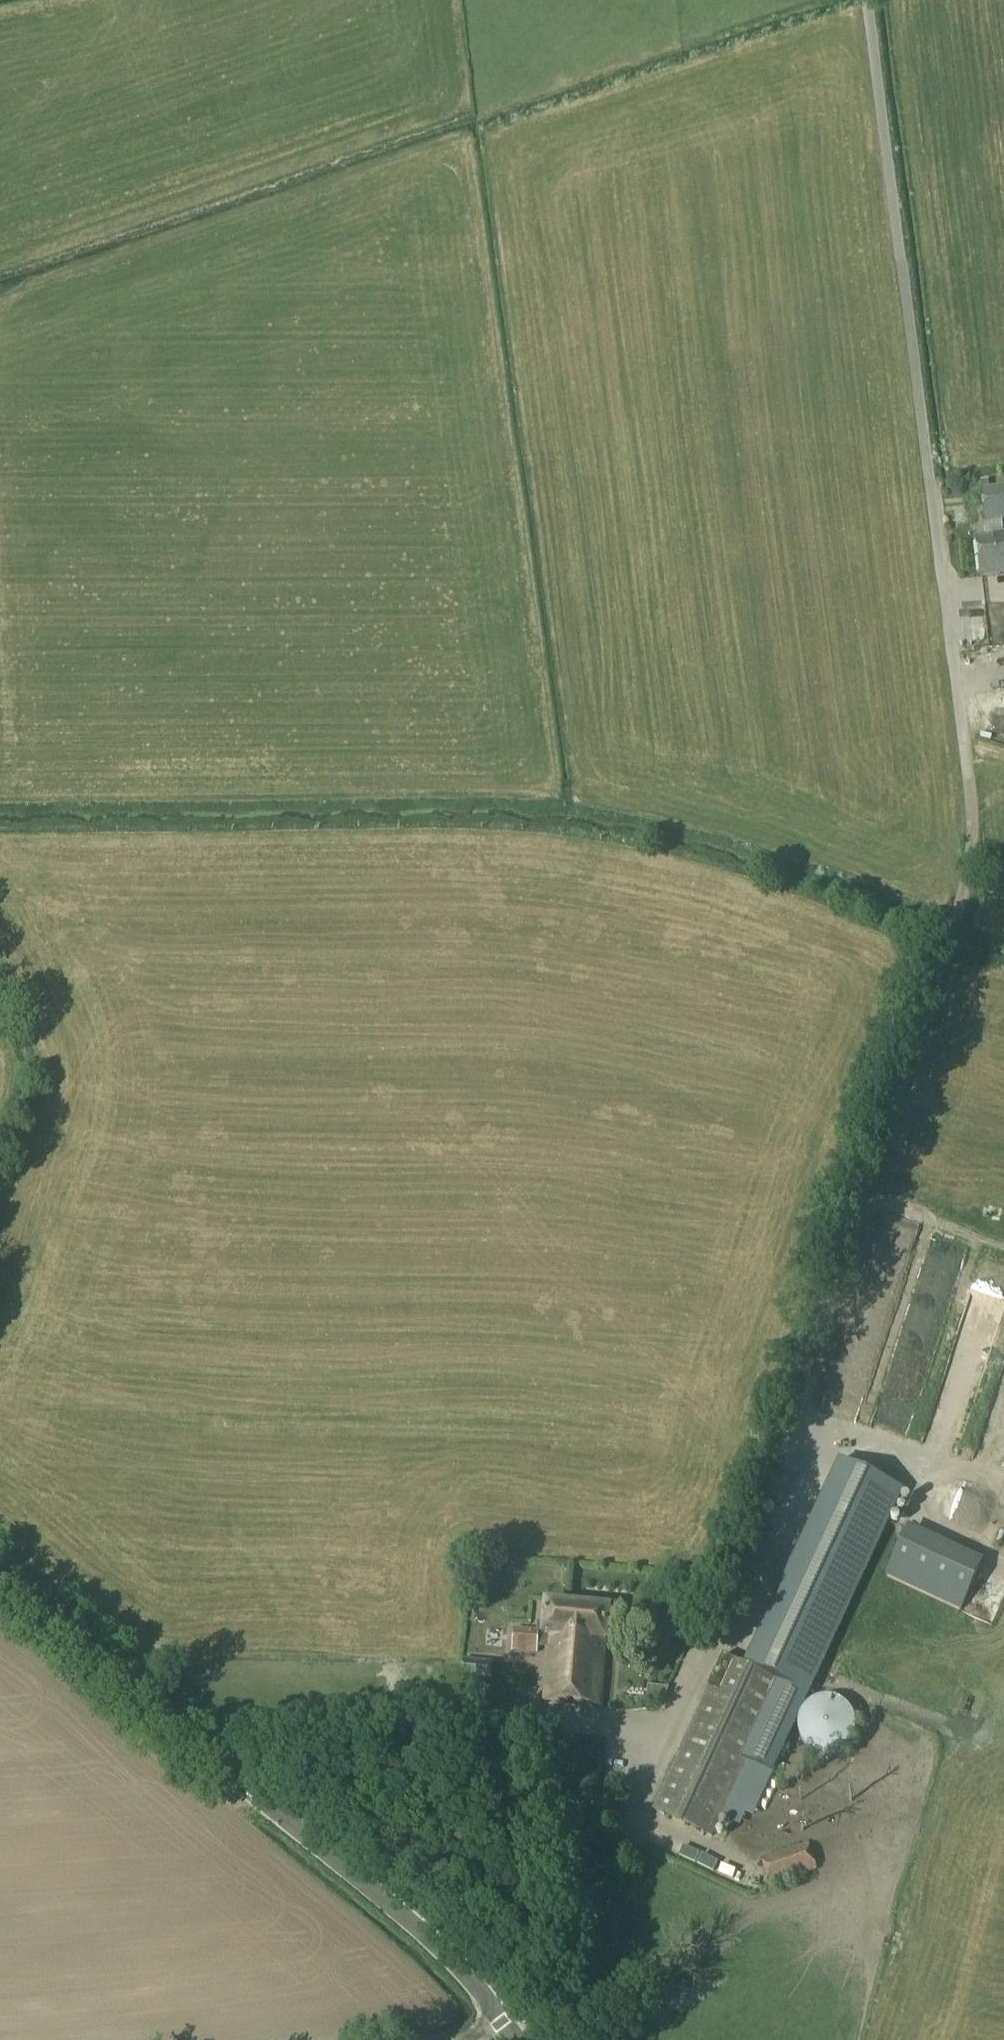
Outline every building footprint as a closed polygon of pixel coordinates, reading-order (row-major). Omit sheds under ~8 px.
[(986,537),(976,538),(981,579),(1003,576),(1003,535),(1002,525),(1003,524),(1003,489),(980,492),(986,537)] [(857,1266),(820,1405),(852,1413),(878,1316),(883,1317),(910,1217),(880,1209),(864,1268),(857,1266)] [(954,1440),(990,1299),(996,1301),(1003,1272),(989,1268),(991,1261),(973,1256),(927,1434),(954,1440)] [(865,1424),(899,1435),(929,1333),(895,1323),(865,1424)] [(901,1491),(840,1462),(744,1665),(784,1684),(748,1763),(769,1771),(901,1491)] [(906,1534),(886,1577),(905,1586),(925,1543),(906,1534)] [(547,1606),(546,1623),(537,1623),(536,1631),(513,1630),(511,1653),(537,1655),(538,1645),(546,1646),(540,1703),(601,1709),(607,1642),(606,1642),(608,1611),(547,1606)] [(687,1616),(639,1611),(635,1638),(691,1642),(687,1616)] [(651,1812),(712,1840),(784,1684),(723,1656),(651,1812)] [(857,1718),(854,1712),(850,1707),(846,1704),(842,1701),(838,1699),(834,1698),(828,1697),(821,1698),(815,1700),(811,1703),(808,1706),(804,1710),(802,1714),(800,1719),(799,1724),(798,1728),(799,1735),(802,1741),(805,1746),(809,1751),(815,1754),(818,1756),(822,1757),(830,1757),(836,1756),(840,1755),(843,1753),(848,1749),(853,1745),(856,1738),(858,1732),(858,1725),(857,1718)] [(579,1806),(579,1797),(566,1797),(566,1806),(579,1806)] [(816,1872),(807,1844),(760,1859),(770,1887),(816,1872)]
